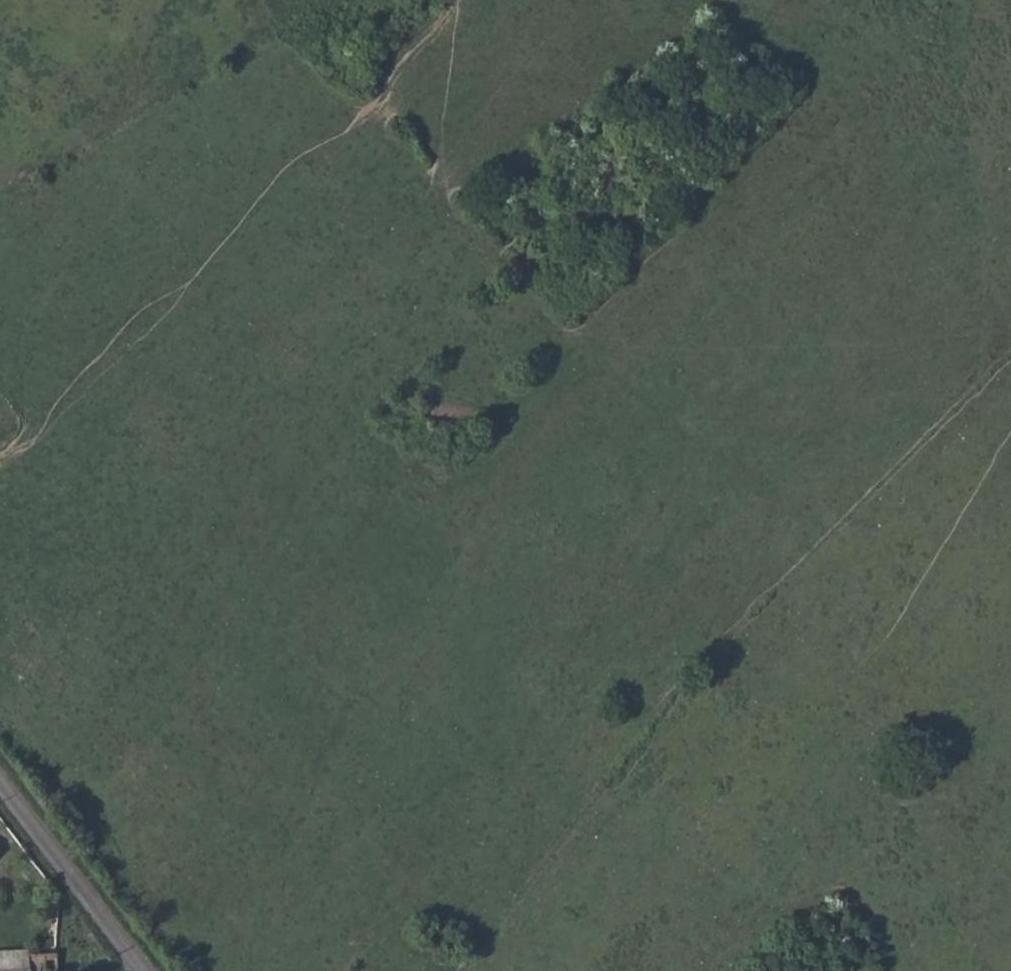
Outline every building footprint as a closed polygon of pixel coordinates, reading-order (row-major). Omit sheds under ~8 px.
[(58,970),(57,952),(28,953),(28,949),(0,950),(0,970),(49,970),(58,970)]
